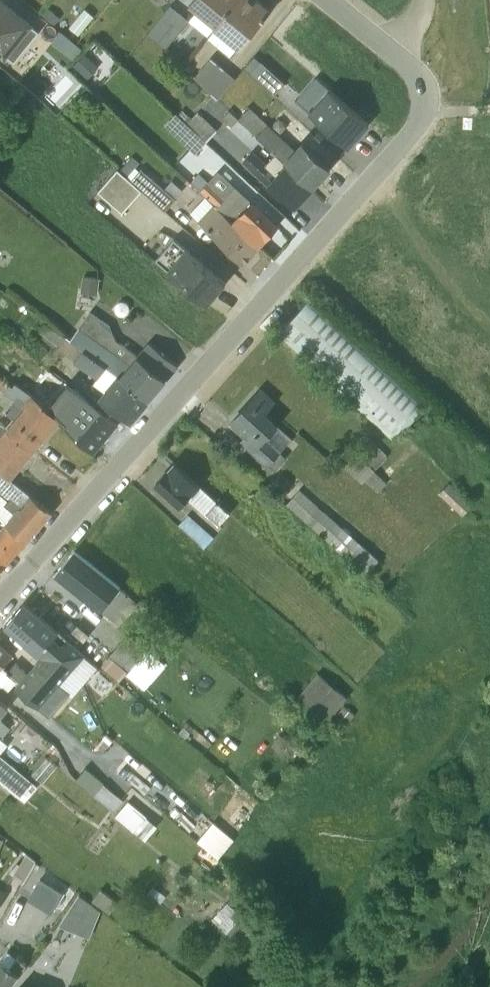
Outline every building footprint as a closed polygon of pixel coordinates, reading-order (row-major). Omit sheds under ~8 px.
[(14,54),(37,26),(33,24),(34,22),(7,0),(0,0),(0,43),(14,54)] [(172,0),(171,0),(148,27),(167,44),(172,39),(171,38),(190,14),(172,0)] [(209,31),(233,0),(190,0),(189,0),(196,6),(190,14),(209,31)] [(264,0),(233,0),(209,31),(231,49),(238,41),(240,43),(270,6),(264,0)] [(62,25),(52,37),(72,53),(83,43),(62,25)] [(99,60),(85,47),(74,59),(89,72),(99,60)] [(285,78),(255,50),(244,61),(275,90),(285,78)] [(234,71),(210,51),(194,71),(218,93),(234,71)] [(330,84),(309,107),(348,141),(369,118),(330,84)] [(275,147),(312,182),(330,162),(302,136),(295,143),(249,101),(238,112),(275,147)] [(178,110),(207,137),(218,124),(199,106),(192,113),(183,104),(178,110)] [(175,108),(165,119),(197,148),(207,137),(178,110),(175,108)] [(296,199),(312,182),(275,147),(267,156),(254,144),(242,157),(279,191),(282,189),(296,199)] [(142,185),(166,205),(176,194),(142,164),(140,166),(136,162),(130,168),(122,162),(120,165),(142,185)] [(117,163),(98,186),(123,207),(142,185),(120,165),(117,163)] [(200,167),(191,177),(205,190),(258,240),(278,219),(219,165),(209,176),(200,167)] [(258,240),(205,190),(189,207),(243,257),(258,240)] [(225,277),(174,233),(156,253),(207,298),(225,277)] [(98,289),(100,271),(82,270),(80,287),(98,289)] [(312,290),(276,328),(392,435),(428,396),(312,290)] [(149,392),(177,359),(149,336),(138,348),(117,334),(111,320),(91,306),(71,334),(149,392)] [(47,316),(40,324),(51,334),(50,335),(76,355),(85,345),(47,316)] [(149,392),(85,345),(75,356),(98,373),(95,378),(104,385),(99,392),(112,403),(114,402),(131,414),(149,392)] [(0,370),(0,383),(3,386),(14,393),(6,405),(13,412),(8,418),(9,419),(7,422),(35,444),(61,413),(33,388),(15,376),(13,380),(0,370)] [(260,384),(232,416),(244,430),(241,435),(268,460),(269,458),(275,463),(286,452),(281,446),(292,433),(267,406),(276,395),(260,384)] [(118,417),(79,386),(57,409),(65,417),(65,418),(94,447),(118,417)] [(9,419),(1,414),(0,415),(0,430),(9,419)] [(0,430),(0,464),(10,473),(35,444),(7,422),(0,430)] [(375,463),(388,449),(370,432),(356,445),(375,463)] [(350,441),(338,454),(363,476),(365,474),(377,486),(387,477),(375,463),(350,441)] [(217,520),(230,506),(229,505),(175,457),(156,477),(180,500),(187,494),(217,520)] [(7,471),(0,479),(0,488),(17,503),(5,517),(25,535),(26,535),(52,505),(7,471)] [(473,499),(449,476),(439,487),(463,509),(473,499)] [(367,569),(379,554),(300,484),(287,498),(367,569)] [(214,530),(189,508),(180,518),(205,541),(214,530)] [(25,535),(5,517),(0,523),(0,564),(25,535)] [(75,545),(57,567),(111,612),(112,611),(121,618),(138,597),(75,545)] [(23,686),(52,709),(68,688),(73,691),(98,661),(84,650),(85,648),(24,597),(5,619),(37,649),(38,655),(27,668),(28,667),(16,657),(9,665),(21,675),(17,680),(23,686)] [(147,644),(128,628),(110,649),(129,665),(147,644)] [(10,668),(3,661),(13,649),(0,638),(0,675),(3,677),(10,668)] [(318,666),(291,699),(320,724),(347,691),(318,666)] [(2,730),(11,721),(0,711),(8,701),(0,693),(0,729),(2,730)] [(20,754),(44,726),(29,713),(5,741),(20,754)] [(0,748),(0,775),(24,795),(38,779),(0,748)] [(47,750),(29,772),(39,780),(57,759),(47,750)] [(86,761),(76,773),(115,805),(124,793),(86,761)] [(137,822),(150,807),(132,792),(119,807),(137,822)] [(36,854),(27,846),(12,870),(24,876),(36,854)] [(41,873),(30,891),(52,903),(62,886),(41,873)] [(118,896),(101,882),(92,894),(110,907),(118,896)] [(79,889),(59,919),(90,931),(101,904),(79,889)] [(224,899),(211,912),(227,927),(232,931),(248,916),(228,896),(226,897),(225,895),(223,898),(224,899)] [(0,955),(0,986),(5,986),(27,956),(18,949),(16,952),(7,946),(0,955)]
